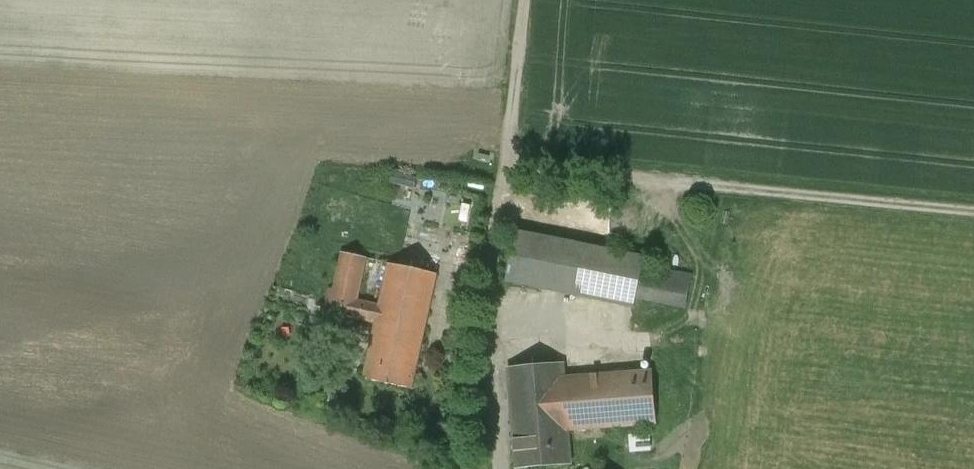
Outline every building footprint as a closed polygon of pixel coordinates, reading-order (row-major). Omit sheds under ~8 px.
[(392,182),(416,187),(418,177),(394,171),(392,182)] [(489,201),(432,188),(425,224),(482,236),(489,201)] [(645,258),(516,232),(506,281),(635,307),(645,258)] [(344,253),(336,289),(331,288),(325,313),(352,319),(353,316),(356,302),(365,258),(344,253)] [(437,275),(390,264),(380,307),(377,322),(365,379),(412,389),(437,275)] [(693,276),(645,266),(638,297),(686,307),(693,276)] [(380,307),(356,302),(353,316),(377,322),(380,307)] [(563,364),(509,368),(517,468),(571,464),(568,430),(564,379),(563,364)] [(652,372),(564,379),(568,430),(656,423),(652,372)] [(650,437),(630,438),(631,451),(651,449),(650,437)]
